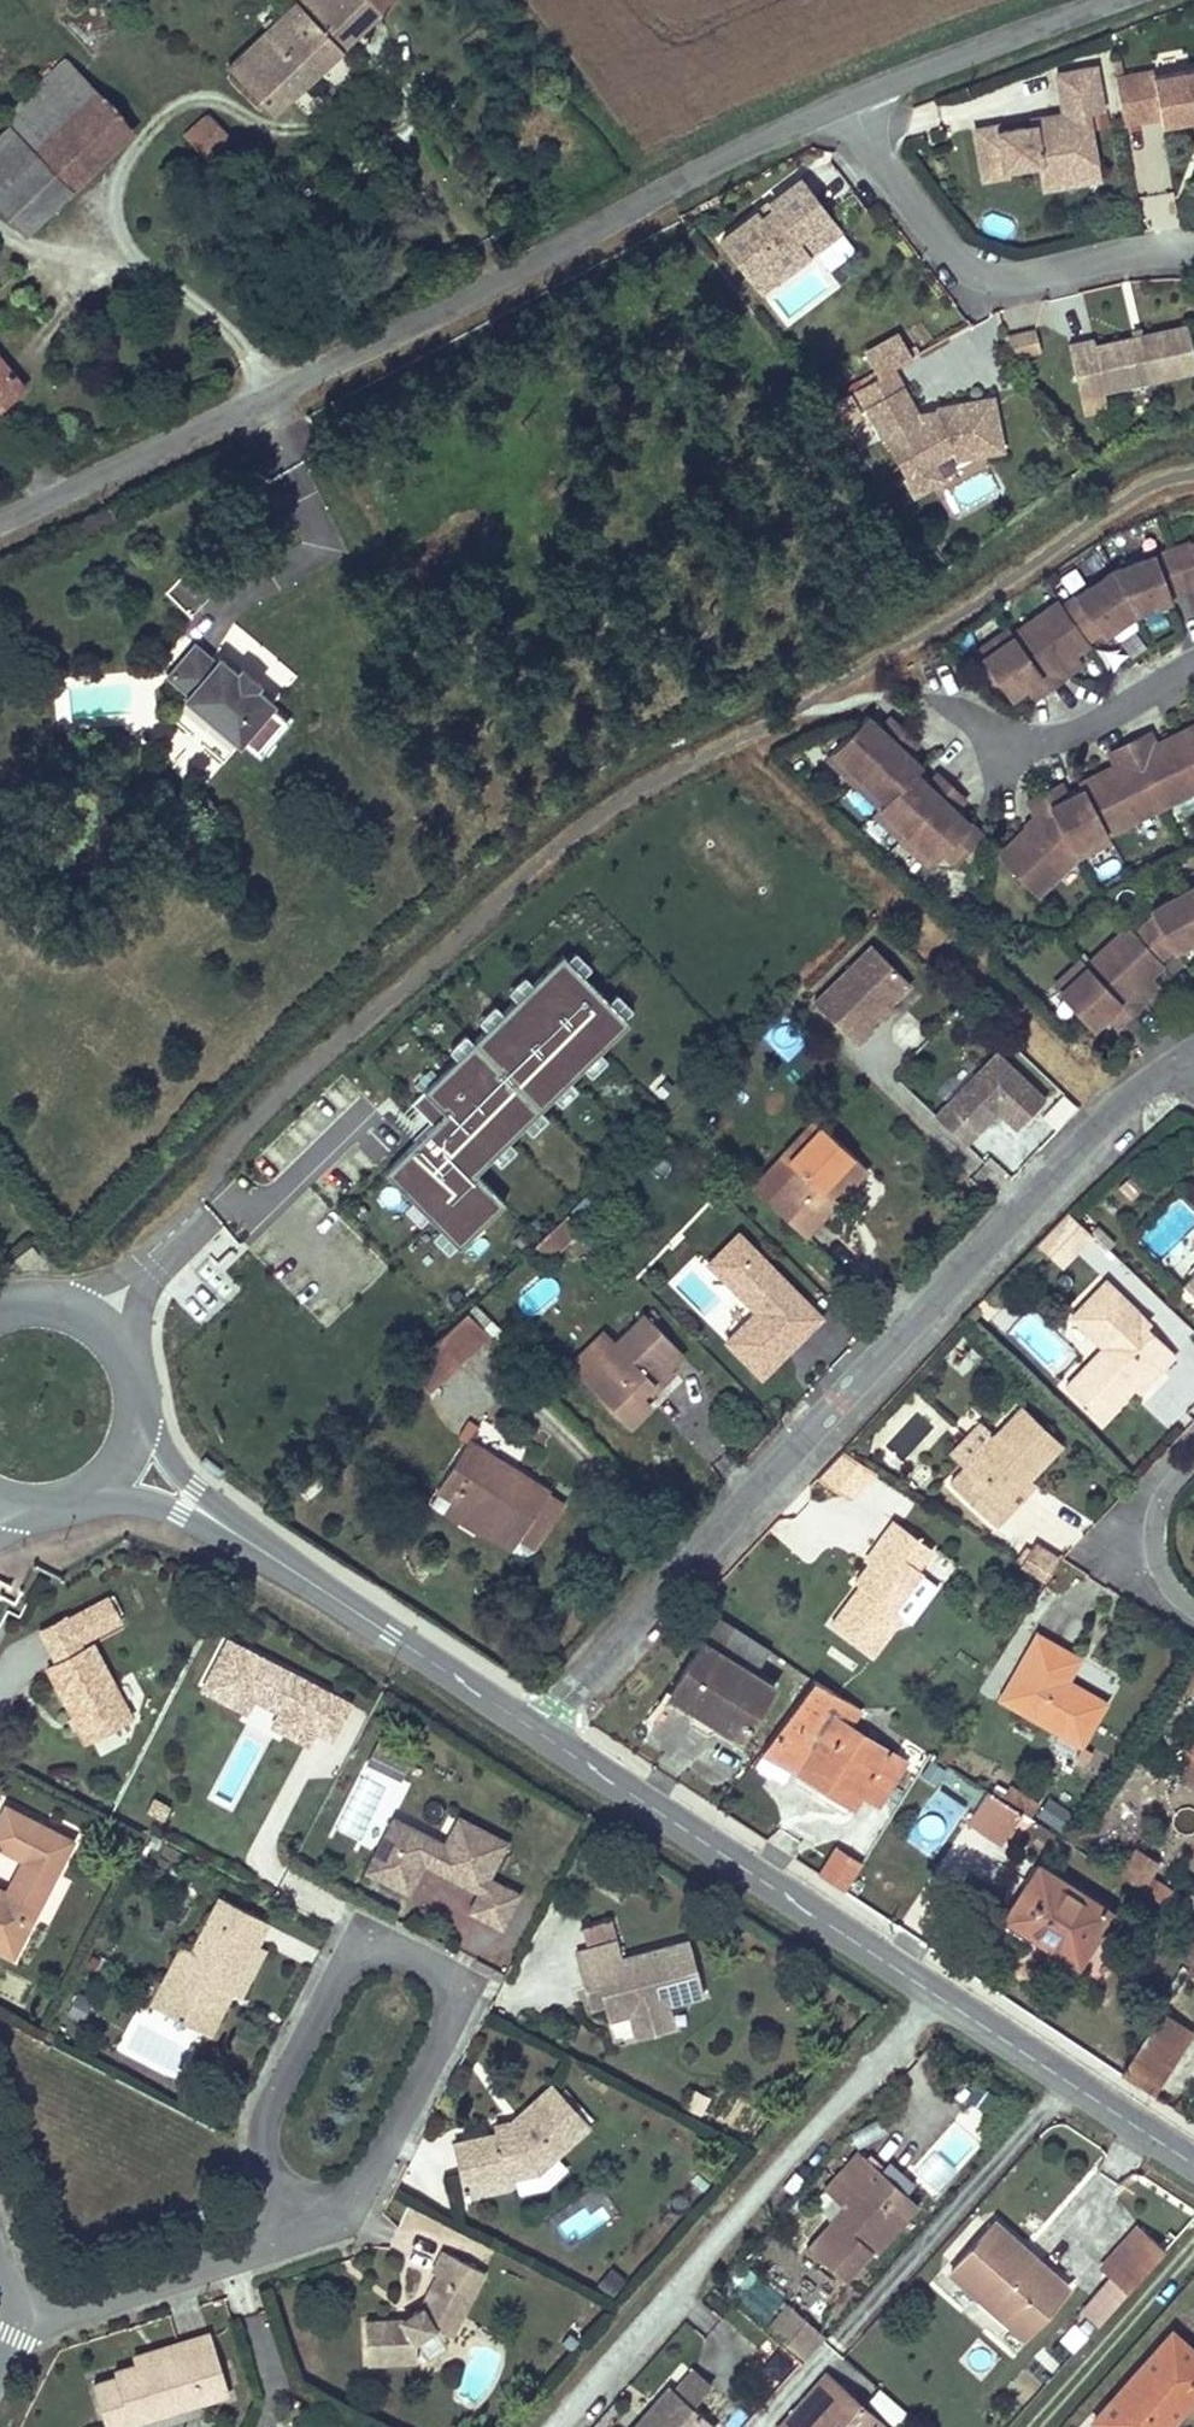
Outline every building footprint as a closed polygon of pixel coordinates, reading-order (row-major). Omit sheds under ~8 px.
[(368,0),(292,0),(297,5),(228,70),(270,114),(290,96),(291,98),(343,50),(341,48),(380,12),(368,0)] [(99,96),(64,60),(4,117),(13,127),(12,128),(37,155),(99,96)] [(1096,161),(1088,110),(1102,108),(1095,67),(1057,74),(1064,114),(1032,120),(1033,126),(1034,132),(1025,133),(1024,127),(999,132),(998,125),(975,130),(983,179),(1006,175),(1006,169),(1039,163),(1041,170),(1096,161)] [(1123,125),(1160,118),(1161,125),(1193,119),(1193,68),(1154,75),(1152,69),(1114,75),(1123,125)] [(99,96),(37,155),(12,128),(0,139),(0,205),(26,232),(70,189),(132,129),(99,96)] [(231,138),(209,113),(184,135),(207,160),(231,138)] [(1096,161),(1041,170),(1044,188),(1099,179),(1096,161)] [(803,181),(723,242),(761,292),(841,230),(803,181)] [(841,285),(817,254),(763,296),(787,327),(841,285)] [(1096,347),(1094,339),(1068,345),(1077,383),(1101,378),(1104,392),(1193,373),(1193,357),(1188,327),(1096,347)] [(1010,353),(1039,353),(1039,330),(1010,330),(1010,353)] [(0,359),(0,400),(5,396),(7,399),(23,388),(0,359)] [(892,369),(857,389),(867,406),(901,386),(892,369)] [(901,386),(867,406),(906,476),(952,450),(956,457),(1002,449),(994,399),(917,413),(901,386)] [(1173,548),(1187,588),(1193,585),(1193,540),(1173,548)] [(1187,588),(1173,548),(1113,569),(1135,612),(1171,598),(1169,594),(1187,588)] [(1135,612),(1113,569),(1062,605),(1061,605),(1085,640),(1086,639),(1100,630),(1103,634),(1135,612)] [(1085,640),(1061,605),(1062,605),(1059,599),(1012,632),(1011,632),(1048,687),(1063,676),(1056,666),(1075,653),(1089,643),(1086,639),(1085,640)] [(1048,687),(1011,632),(1012,632),(1009,627),(977,649),(1009,696),(1010,696),(1026,685),(1034,697),(1048,687)] [(261,681),(243,665),(237,672),(219,656),(215,660),(194,642),(166,675),(188,693),(184,697),(239,743),(274,703),(256,687),(261,681)] [(1075,653),(1056,666),(1063,676),(1082,663),(1075,653)] [(243,744),(259,757),(290,720),(275,707),(243,744)] [(881,727),(867,714),(827,756),(854,782),(904,730),(890,717),(881,727)] [(1156,745),(1149,732),(1129,742),(1161,806),(1193,790),(1193,726),(1156,745)] [(918,743),(904,730),(854,782),(880,806),(881,807),(914,771),(915,772),(921,765),(908,752),(918,743)] [(1161,806),(1129,742),(1109,752),(1116,766),(1079,784),(1082,789),(1083,789),(1105,834),(1107,833),(1161,806)] [(950,786),(937,773),(927,783),(915,772),(914,771),(881,807),(880,806),(874,812),(901,838),(950,786)] [(1105,834),(1083,789),(1082,789),(1067,796),(1060,784),(1044,792),(1076,857),(1077,856),(1110,839),(1107,833),(1105,834)] [(983,835),(955,808),(964,799),(950,786),(901,838),(929,865),(943,850),(956,863),(983,835)] [(1076,857),(1044,792),(1027,801),(1036,817),(997,855),(1036,895),(1076,857)] [(1184,891),(1193,909),(1193,885),(1184,891)] [(1184,891),(1150,909),(1154,915),(1134,933),(1159,960),(1172,948),(1173,951),(1193,939),(1193,909),(1184,891)] [(1134,933),(1128,926),(1086,964),(1085,965),(1130,1013),(1143,1000),(1135,991),(1150,976),(1163,964),(1159,960),(1134,933)] [(917,983),(872,940),(812,1001),(858,1046),(874,1030),(870,1026),(880,1016),(886,1022),(899,1009),(895,1005),(917,983)] [(632,1020),(563,951),(409,1104),(432,1127),(388,1170),(462,1244),(506,1200),(478,1172),(632,1020)] [(1130,1013),(1085,965),(1086,964),(1082,959),(1053,986),(1093,1028),(1107,1016),(1116,1025),(1130,1013)] [(1159,985),(1150,976),(1135,991),(1143,1000),(1159,985)] [(933,1114),(969,1145),(998,1111),(1024,1132),(1055,1096),(994,1043),(933,1114)] [(303,1151),(332,1125),(313,1104),(284,1130),(303,1151)] [(861,1162),(815,1119),(753,1188),(805,1236),(833,1206),(827,1200),(861,1162)] [(827,1200),(833,1206),(868,1168),(861,1162),(827,1200)] [(612,1199),(597,1184),(570,1210),(585,1225),(612,1199)] [(1092,1235),(1069,1214),(1040,1244),(1063,1266),(1092,1235)] [(579,1229),(565,1216),(534,1245),(548,1259),(579,1229)] [(740,1229),(705,1262),(754,1311),(723,1341),(763,1381),(827,1318),(740,1229)] [(1184,1284),(1193,1294),(1193,1273),(1184,1284)] [(1101,1350),(1121,1329),(1131,1338),(1144,1324),(1102,1285),(1069,1319),(1101,1350)] [(492,1326),(472,1306),(466,1311),(487,1332),(492,1326)] [(487,1332),(466,1311),(418,1358),(432,1373),(449,1356),(455,1363),(482,1336),(487,1340),(491,1336),(487,1332)] [(684,1354),(657,1327),(644,1313),(615,1343),(626,1355),(630,1358),(633,1362),(620,1374),(617,1372),(595,1392),(629,1426),(647,1408),(648,1400),(643,1394),(670,1368),(684,1354)] [(1159,1370),(1175,1354),(1144,1324),(1131,1338),(1121,1329),(1101,1350),(1065,1387),(1101,1421),(1132,1389),(1154,1366),(1159,1370)] [(626,1355),(616,1345),(582,1378),(595,1392),(617,1372),(620,1374),(633,1362),(630,1358),(626,1355)] [(1154,1366),(1132,1389),(1137,1393),(1159,1370),(1154,1366)] [(670,1368),(643,1394),(648,1400),(675,1373),(670,1368)] [(1062,1444),(1022,1406),(995,1435),(975,1455),(965,1467),(950,1482),(996,1527),(1015,1506),(1009,1500),(1025,1483),(1062,1444)] [(995,1435),(981,1422),(951,1453),(965,1467),(975,1455),(995,1435)] [(564,1501),(511,1468),(508,1473),(502,1469),(505,1463),(468,1440),(437,1489),(439,1490),(518,1540),(529,1524),(544,1533),(564,1501)] [(511,1468),(505,1463),(502,1469),(508,1473),(511,1468)] [(1032,1489),(1025,1483),(1009,1500),(1015,1506),(1032,1489)] [(518,1540),(439,1490),(431,1503),(478,1533),(480,1529),(513,1549),(518,1540)] [(935,1550),(894,1519),(845,1585),(851,1589),(824,1626),(875,1664),(907,1621),(896,1612),(927,1572),(922,1568),(935,1550)] [(544,1533),(529,1524),(518,1540),(533,1550),(544,1533)] [(1060,1558),(1034,1542),(1030,1548),(1056,1564),(1060,1558)] [(1030,1548),(1025,1545),(1016,1559),(1021,1563),(1030,1548)] [(1056,1564),(1030,1548),(1021,1563),(1047,1579),(1056,1564)] [(769,1650),(718,1616),(702,1641),(754,1674),(769,1650)] [(1079,1657),(1036,1633),(1000,1698),(1059,1732),(1069,1717),(1090,1729),(1105,1701),(1067,1680),(1061,1676),(1064,1671),(1069,1674),(1079,1657)] [(330,1735),(348,1702),(222,1637),(196,1686),(307,1743),(315,1727),(330,1735)] [(754,1674),(702,1641),(670,1692),(741,1737),(773,1685),(754,1674)] [(81,1743),(125,1720),(88,1650),(44,1673),(81,1743)] [(1069,1674),(1064,1671),(1061,1676),(1067,1680),(1069,1674)] [(801,1741),(833,1692),(814,1680),(761,1749),(790,1768),(805,1744),(801,1741)] [(860,1709),(833,1692),(801,1741),(805,1744),(790,1768),(799,1774),(835,1717),(849,1726),(860,1709)] [(849,1726),(835,1717),(799,1774),(853,1807),(861,1794),(878,1803),(904,1761),(849,1726)] [(1090,1729),(1069,1717),(1059,1732),(1081,1744),(1090,1729)] [(1193,1725),(1168,1764),(1193,1780),(1193,1725)] [(954,1768),(935,1784),(959,1810),(977,1794),(954,1768)] [(1001,1844),(1022,1812),(988,1791),(968,1822),(1001,1844)] [(1077,1817),(1048,1799),(1039,1814),(1068,1833),(1077,1817)] [(73,1840),(5,1805),(0,1814),(0,1847),(23,1858),(6,1891),(0,1888),(0,1949),(13,1955),(73,1840)] [(502,1927),(519,1894),(488,1878),(507,1843),(459,1818),(445,1845),(394,1818),(367,1870),(409,1892),(424,1863),(480,1892),(471,1910),(502,1927)] [(1157,1863),(1127,1843),(1110,1869),(1141,1888),(1157,1863)] [(836,1845),(819,1872),(845,1888),(862,1862),(836,1845)] [(1168,1886),(1177,1872),(1165,1865),(1156,1878),(1168,1886)] [(1111,1913),(1039,1866),(1009,1912),(1037,1931),(1036,1934),(1052,1944),(1054,1941),(1082,1959),(1111,1913)] [(231,1992),(256,1944),(268,1921),(220,1896),(193,1950),(162,2010),(195,2027),(217,1985),(231,1992)] [(1186,1932),(1174,1951),(1190,1961),(1192,1957),(1193,1954),(1193,1937),(1186,1932)] [(698,1973),(688,1939),(622,1957),(617,1940),(575,1952),(585,1988),(608,1982),(611,1994),(602,1996),(604,2004),(608,2020),(629,2014),(631,2022),(670,2012),(668,2004),(672,2003),(703,1994),(698,1973)] [(162,2010),(193,1950),(182,1944),(151,2005),(162,2010)] [(239,1997),(264,1948),(256,1944),(231,1992),(239,1997)] [(1193,1957),(1192,1957),(1190,1961),(1184,1969),(1193,1976),(1193,1957)] [(611,1994),(608,1982),(585,1988),(590,2007),(604,2004),(602,1996),(611,1994)] [(209,2035),(231,1992),(217,1985),(195,2027),(209,2035)] [(72,1992),(66,2015),(84,2021),(91,1997),(72,1992)] [(1193,2030),(1161,2009),(1148,2029),(1180,2051),(1193,2030)] [(615,2043),(674,2027),(670,2012),(631,2022),(629,2014),(608,2020),(615,2043)] [(1180,2051),(1148,2029),(1147,2029),(1119,2073),(1153,2095),(1180,2051)] [(538,2171),(589,2124),(552,2083),(527,2107),(526,2119),(518,2127),(512,2121),(494,2125),(496,2133),(453,2143),(462,2181),(478,2177),(504,2171),(506,2178),(507,2178),(538,2171)] [(526,2119),(527,2107),(512,2121),(518,2127),(526,2119)] [(997,2129),(999,2118),(986,2115),(984,2127),(997,2129)] [(867,2243),(896,2211),(866,2184),(879,2169),(859,2151),(825,2189),(833,2196),(844,2206),(830,2222),(808,2245),(844,2278),(870,2249),(871,2248),(867,2243)] [(918,2204),(879,2169),(866,2184),(896,2211),(867,2243),(871,2248),(870,2249),(875,2253),(918,2204)] [(508,2183),(507,2178),(506,2178),(504,2171),(478,2177),(481,2189),(508,2183)] [(830,2222),(844,2206),(833,2196),(824,2207),(830,2222)] [(552,2220),(561,2244),(614,2224),(606,2201),(552,2220)] [(1024,2335),(1064,2290),(1048,2276),(1044,2281),(1007,2250),(1015,2241),(993,2222),(951,2271),(982,2298),(986,2294),(1011,2316),(1007,2320),(1024,2335)] [(1127,2291),(1165,2249),(1141,2227),(1103,2270),(1111,2278),(1127,2291)] [(1067,2287),(1015,2241),(1007,2250),(1044,2281),(1048,2276),(1064,2290),(1067,2287)] [(451,2336),(485,2271),(443,2250),(432,2270),(439,2274),(422,2306),(412,2312),(416,2319),(406,2325),(403,2318),(402,2319),(365,2321),(367,2363),(417,2360),(415,2339),(435,2327),(451,2336)] [(1098,2325),(1127,2291),(1111,2278),(1082,2311),(1098,2325)] [(1011,2316),(986,2294),(982,2298),(1007,2320),(1011,2316)] [(818,2331),(785,2302),(765,2326),(797,2354),(818,2331)] [(416,2319),(412,2312),(403,2318),(406,2325),(416,2319)] [(572,2349),(584,2335),(575,2327),(563,2341),(572,2349)] [(1172,2402),(1193,2377),(1193,2351),(1172,2331),(1094,2420),(1102,2426),(1166,2426),(1181,2410),(1172,2402)] [(210,2332),(176,2343),(178,2350),(137,2363),(114,2370),(116,2376),(93,2383),(107,2426),(119,2426),(157,2415),(200,2402),(229,2393),(210,2332)] [(137,2363),(178,2350),(176,2343),(134,2356),(137,2363)] [(697,2403),(714,2384),(690,2364),(674,2384),(697,2403)] [(875,2419),(876,2418),(825,2374),(778,2426),(868,2426),(875,2419)] [(1193,2402),(1193,2377),(1172,2402),(1181,2410),(1189,2401),(1192,2404),(1193,2402)] [(683,2398),(670,2386),(633,2426),(650,2426),(655,2421),(659,2425),(683,2398)] [(871,2404),(895,2424),(907,2410),(882,2390),(871,2404)] [(696,2409),(683,2398),(659,2425),(655,2421),(650,2426),(680,2426),(696,2409)] [(715,2426),(696,2409),(680,2426),(714,2426),(715,2426)] [(875,2419),(868,2426),(884,2426),(875,2419)]
